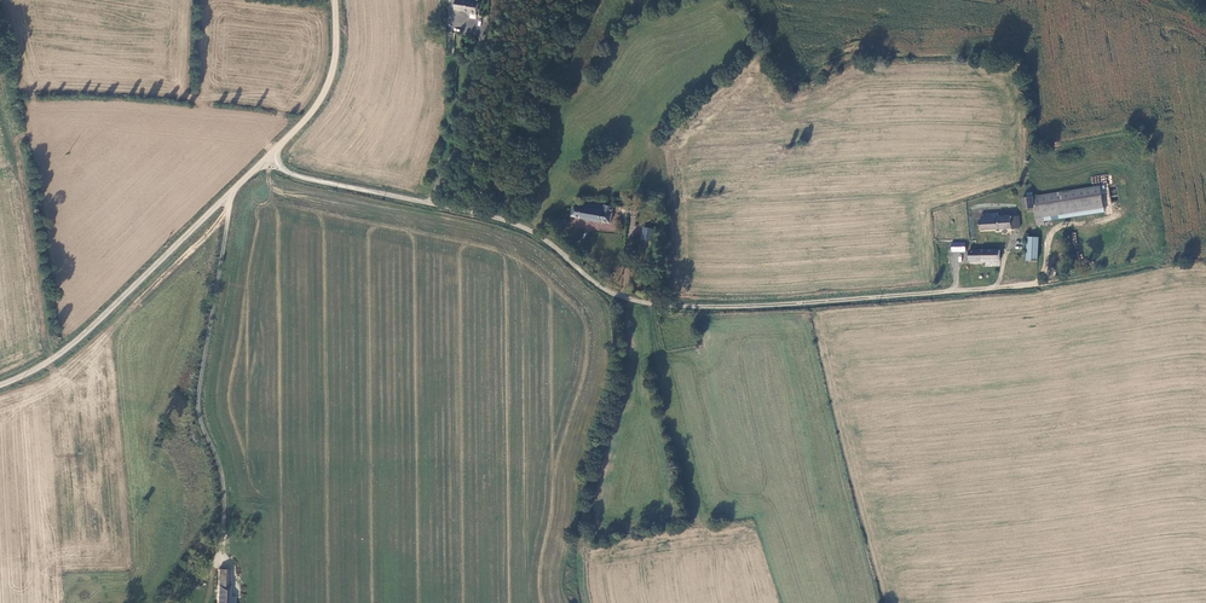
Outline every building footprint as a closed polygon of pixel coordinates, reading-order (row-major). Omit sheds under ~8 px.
[(456,10),(477,15),(479,5),(458,0),(456,10)] [(1036,226),(1045,225),(1044,214),(1104,208),(1103,190),(1034,197),(1034,193),(1028,193),(1028,197),(1024,197),(1025,207),(1034,206),(1036,226)] [(614,206),(582,200),(581,206),(572,205),(570,215),(602,221),(602,220),(611,221),(614,206)] [(980,217),(980,229),(1020,226),(1019,214),(998,215),(997,211),(982,212),(982,217),(980,217)] [(553,220),(557,228),(563,225),(558,217),(553,220)] [(654,228),(644,226),(642,238),(652,240),(654,228)] [(1030,237),(1027,258),(1039,259),(1041,238),(1030,237)] [(965,252),(965,242),(950,242),(949,252),(965,252)] [(1001,249),(971,249),(971,259),(1001,260),(1001,249)] [(217,602),(229,602),(229,598),(229,570),(217,570),(217,602)]
